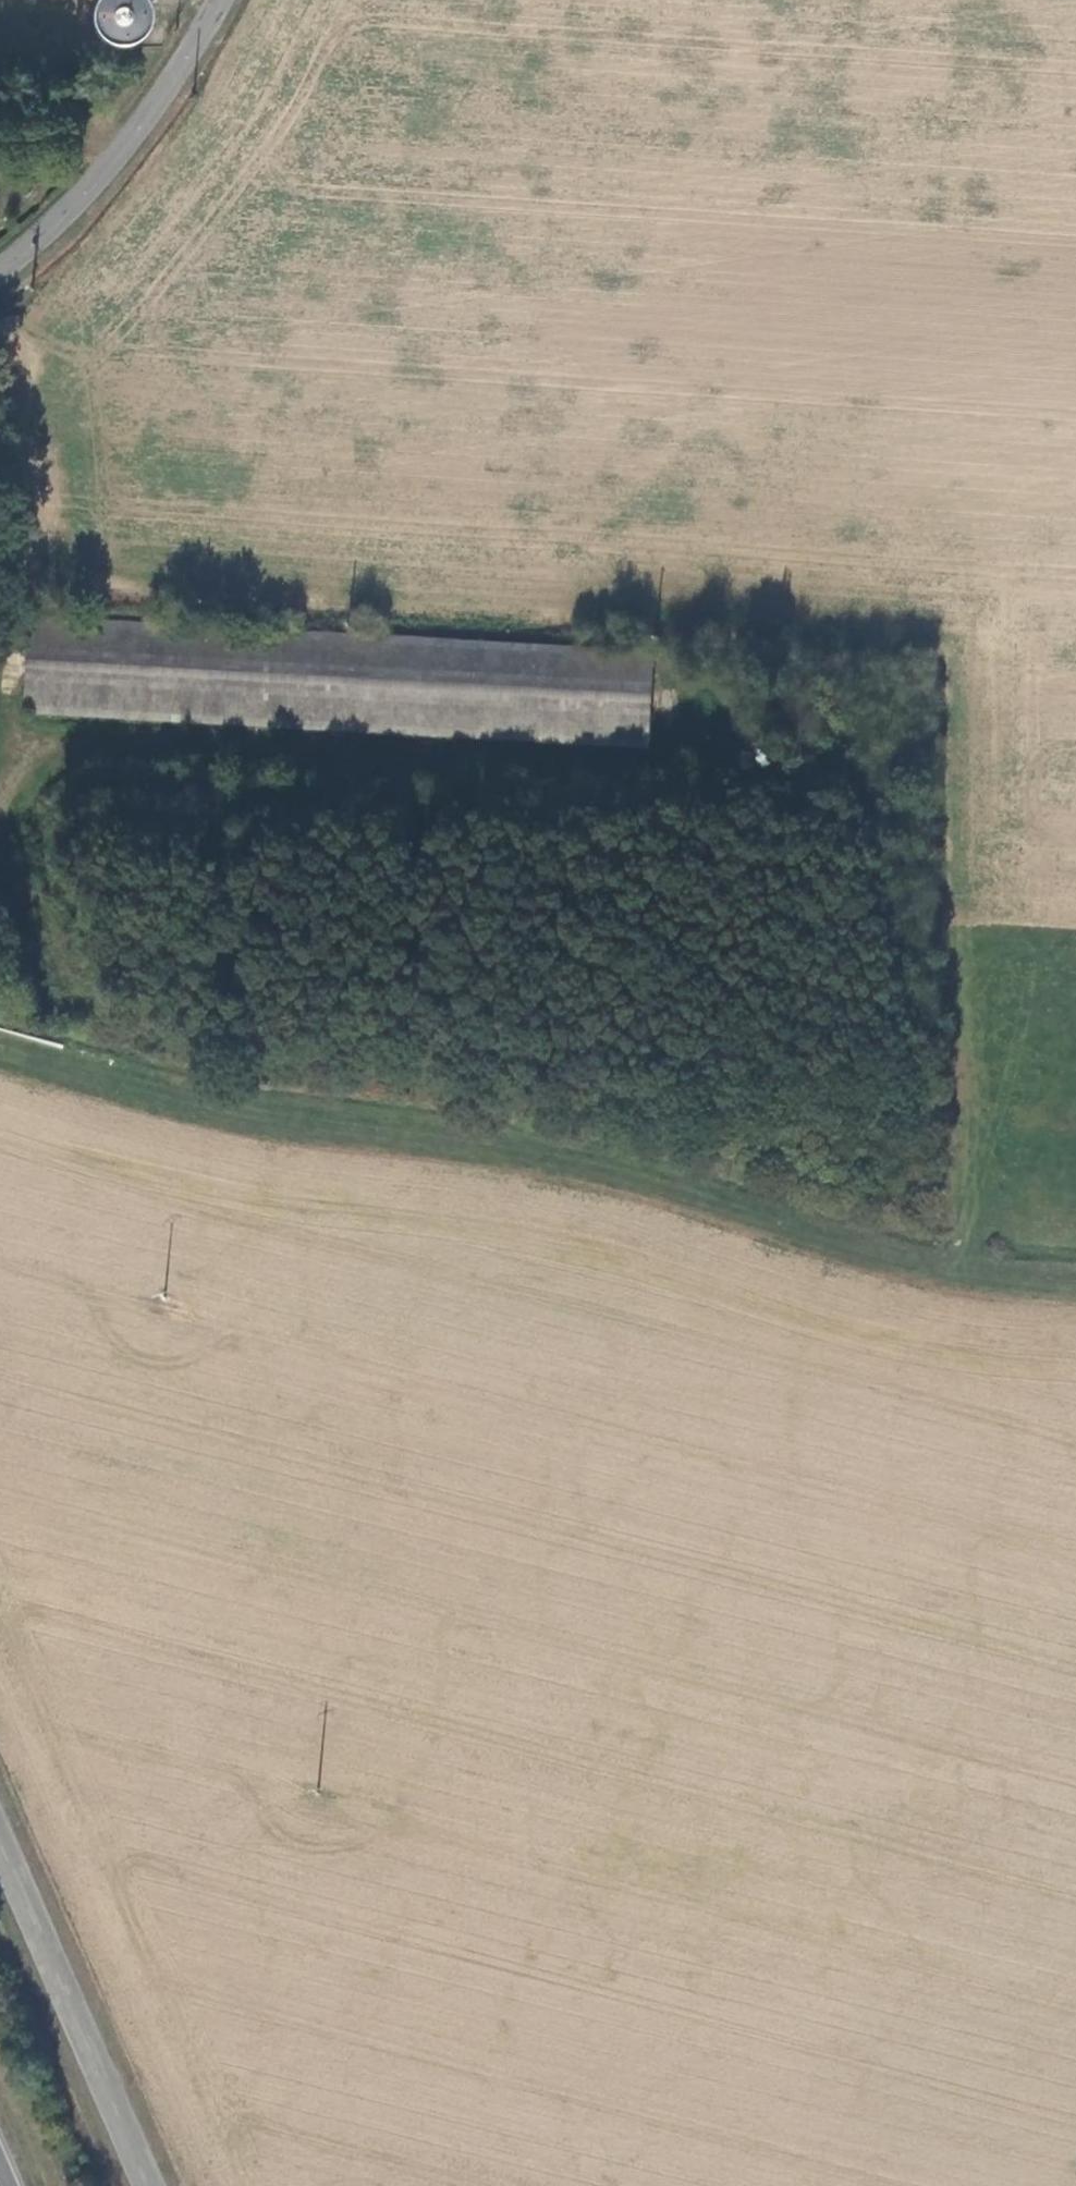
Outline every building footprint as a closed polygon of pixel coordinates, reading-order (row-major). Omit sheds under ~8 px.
[(121,1),(120,4),(120,8),(121,12),(126,18),(133,21),(137,21),(141,20),(145,18),(147,15),(149,12),(150,9),(151,4),(150,1),(150,0),(121,0),(121,1)] [(649,751),(654,653),(27,618),(23,714),(649,751)]
